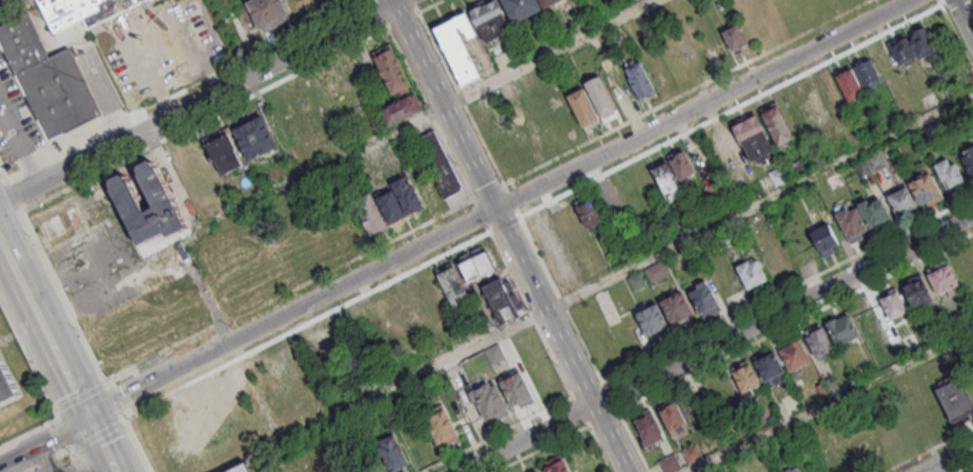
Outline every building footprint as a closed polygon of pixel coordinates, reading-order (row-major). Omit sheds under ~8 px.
[(53,33),(82,19),(87,27),(143,0),(37,0),(53,33)] [(248,8),(265,0),(282,0),(291,20),(287,22),(289,26),(269,35),(267,31),(261,34),(248,8)] [(469,10),(488,0),(500,0),(507,15),(504,17),(510,28),(501,33),(503,37),(495,41),(493,39),(486,43),(469,10)] [(512,23),(500,0),(539,0),(543,9),(512,23)] [(543,9),(539,0),(561,0),(543,9)] [(478,33),(466,10),(433,27),(463,86),(481,77),(458,30),(463,28),(468,38),(478,33)] [(50,145),(103,120),(70,52),(52,60),(30,16),(0,31),(0,41),(50,145)] [(721,31),(738,23),(747,43),(731,51),(721,31)] [(925,25),(938,50),(921,58),(910,37),(908,34),(925,25)] [(889,46),(906,37),(908,39),(917,57),(899,66),(889,46)] [(371,51),(390,42),(411,85),(392,94),(371,51)] [(854,66),(868,58),(880,80),(865,87),(854,66)] [(624,67),(640,59),(656,94),(640,102),(624,67)] [(835,75),(852,67),(861,87),(857,90),(859,95),(848,101),(835,75)] [(585,81),(600,74),(618,113),(603,120),(585,81)] [(568,96),(584,87),(599,118),(583,126),(568,96)] [(378,110),(414,91),(423,110),(388,128),(378,110)] [(761,113),(777,105),(793,137),(777,146),(761,113)] [(730,125),(758,111),(769,134),(766,135),(772,149),(766,152),(768,157),(766,158),(768,163),(763,165),(761,161),(757,163),(755,159),(752,161),(743,144),(740,145),(730,125)] [(233,129),(262,115),(278,147),(249,162),(233,129)] [(415,138),(434,129),(462,187),(461,193),(448,200),(446,201),(415,138)] [(205,143),(213,160),(215,159),(222,175),(243,164),(236,150),(229,131),(205,143)] [(972,137),(972,139),(972,179),(959,153),(966,149),(963,142),(972,137)] [(670,159),(675,156),(674,154),(683,149),(694,171),(679,178),(670,159)] [(864,157),(872,172),(888,164),(880,149),(864,157)] [(933,163),(946,157),(949,163),(956,160),(966,183),(951,190),(945,179),(941,181),(933,163)] [(854,163),(862,159),(869,173),(860,177),(854,163)] [(652,169),(667,161),(684,195),(668,202),(652,169)] [(141,247),(168,234),(170,238),(189,229),(158,168),(157,169),(154,164),(150,163),(142,167),(140,172),(142,177),(141,178),(157,209),(147,214),(131,182),(129,183),(127,179),(122,177),(113,182),(112,186),(114,191),(113,192),(141,247)] [(824,178),(838,171),(843,183),(830,190),(824,178)] [(908,182),(930,171),(944,199),(927,207),(925,203),(920,205),(908,182)] [(390,182),(404,175),(409,186),(413,183),(425,206),(407,216),(393,189),(390,182)] [(886,196),(906,186),(918,211),(898,221),(886,196)] [(376,197),(393,189),(407,216),(390,224),(376,197)] [(369,191),(388,227),(373,235),(354,200),(369,191)] [(576,207),(593,197),(605,219),(601,221),(602,224),(592,229),(589,225),(586,227),(576,207)] [(857,204),(866,199),(870,203),(880,197),(891,219),(870,229),(857,204)] [(834,214),(848,207),(849,210),(856,207),(868,229),(860,233),(862,237),(849,243),(834,214)] [(39,220),(46,240),(82,227),(75,208),(39,220)] [(807,228),(816,223),(819,229),(828,224),(839,243),(832,247),(835,252),(823,258),(807,228)] [(458,261),(486,247),(495,267),(467,281),(458,261)] [(734,265),(748,258),(749,261),(757,257),(768,279),(756,284),(758,288),(753,290),(751,287),(746,289),(734,265)] [(432,269),(451,260),(470,299),(452,308),(432,269)] [(927,274),(931,273),(929,268),(944,261),(946,264),(949,262),(963,292),(950,299),(946,291),(937,295),(927,274)] [(902,287),(911,282),(910,280),(920,275),(931,298),(913,308),(902,287)] [(480,286),(501,276),(503,280),(508,278),(512,287),(507,290),(510,294),(514,292),(523,309),(519,312),(520,315),(500,325),(480,286)] [(689,291),(696,288),(694,284),(703,280),(705,284),(708,283),(721,309),(704,317),(702,312),(699,313),(689,291)] [(656,300),(682,287),(696,313),(688,317),(690,321),(682,325),(680,322),(670,327),(656,300)] [(890,320),(880,299),(897,291),(907,311),(890,320)] [(635,313),(655,304),(666,326),(646,336),(635,313)] [(825,322),(835,317),(837,319),(849,313),(860,335),(837,347),(825,322)] [(804,336),(823,327),(835,349),(828,353),(830,356),(821,361),(819,357),(816,359),(804,336)] [(779,349),(800,339),(810,361),(789,371),(779,349)] [(755,360),(775,350),(786,371),(783,373),(786,379),(776,384),(773,377),(765,381),(755,360)] [(21,394),(0,404),(0,351),(21,394)] [(732,372),(737,369),(735,364),(747,358),(761,384),(753,389),(755,393),(746,398),(732,372)] [(534,401),(531,395),(532,392),(521,370),(499,381),(512,406),(520,403),(522,407),(534,401)] [(958,377),(972,407),(972,410),(968,412),(971,418),(962,423),(959,417),(949,422),(933,389),(938,387),(936,381),(950,374),(952,380),(958,377)] [(492,385),(495,384),(498,386),(501,391),(501,394),(507,407),(505,408),(507,413),(495,419),(493,416),(488,419),(483,408),(480,409),(476,401),(480,399),(473,386),(488,379),(492,385)] [(661,411),(667,408),(666,405),(676,400),(689,427),(673,435),(661,411)] [(421,414),(441,403),(460,437),(449,444),(446,439),(438,444),(421,414)] [(635,421),(652,412),(665,438),(645,448),(641,441),(644,439),(635,421)] [(412,458),(432,448),(420,423),(400,433),(412,458)] [(389,470),(378,446),(381,444),(379,440),(388,435),(387,433),(394,430),(410,464),(398,469),(397,466),(389,470)] [(689,464),(702,458),(695,444),(682,450),(689,464)] [(664,471),(673,471),(682,468),(675,453),(659,461),(664,471)] [(559,456),(568,471),(544,471),(544,470),(546,467),(549,465),(551,465),(554,464),(552,460),(559,456)] [(250,463),(229,471),(254,471),(250,463)]
